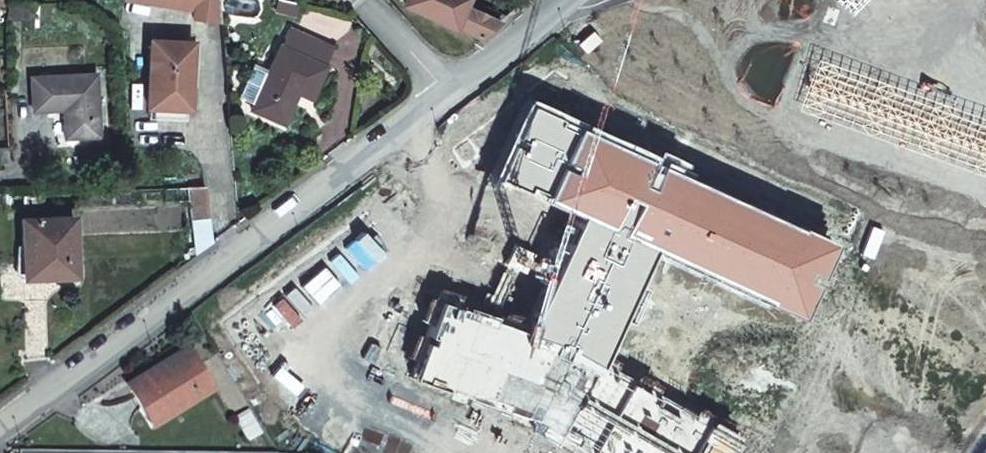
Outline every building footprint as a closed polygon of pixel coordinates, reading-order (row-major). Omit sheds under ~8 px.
[(166,4),(194,10),(194,19),(221,25),(219,0),(166,0),(166,4)] [(483,38),(505,22),(507,20),(466,0),(408,0),(406,4),(483,38)] [(296,18),(298,6),(293,5),(278,2),(275,14),(296,18)] [(5,19),(29,19),(28,3),(4,3),(5,19)] [(290,31),(268,78),(255,72),(240,105),(282,125),(298,92),(312,98),(334,52),(290,31)] [(149,42),(144,106),(184,109),(187,70),(189,71),(191,46),(149,42)] [(88,140),(87,124),(86,78),(33,80),(34,112),(63,111),(65,141),(88,140)] [(184,109),(144,106),(143,119),(183,122),(184,109)] [(209,233),(206,189),(189,190),(192,234),(209,233)] [(42,280),(71,279),(69,219),(19,221),(21,270),(42,270),(42,280)] [(164,365),(128,388),(152,423),(209,387),(183,346),(161,360),(164,365)] [(161,360),(125,383),(128,388),(164,365),(161,360)]
